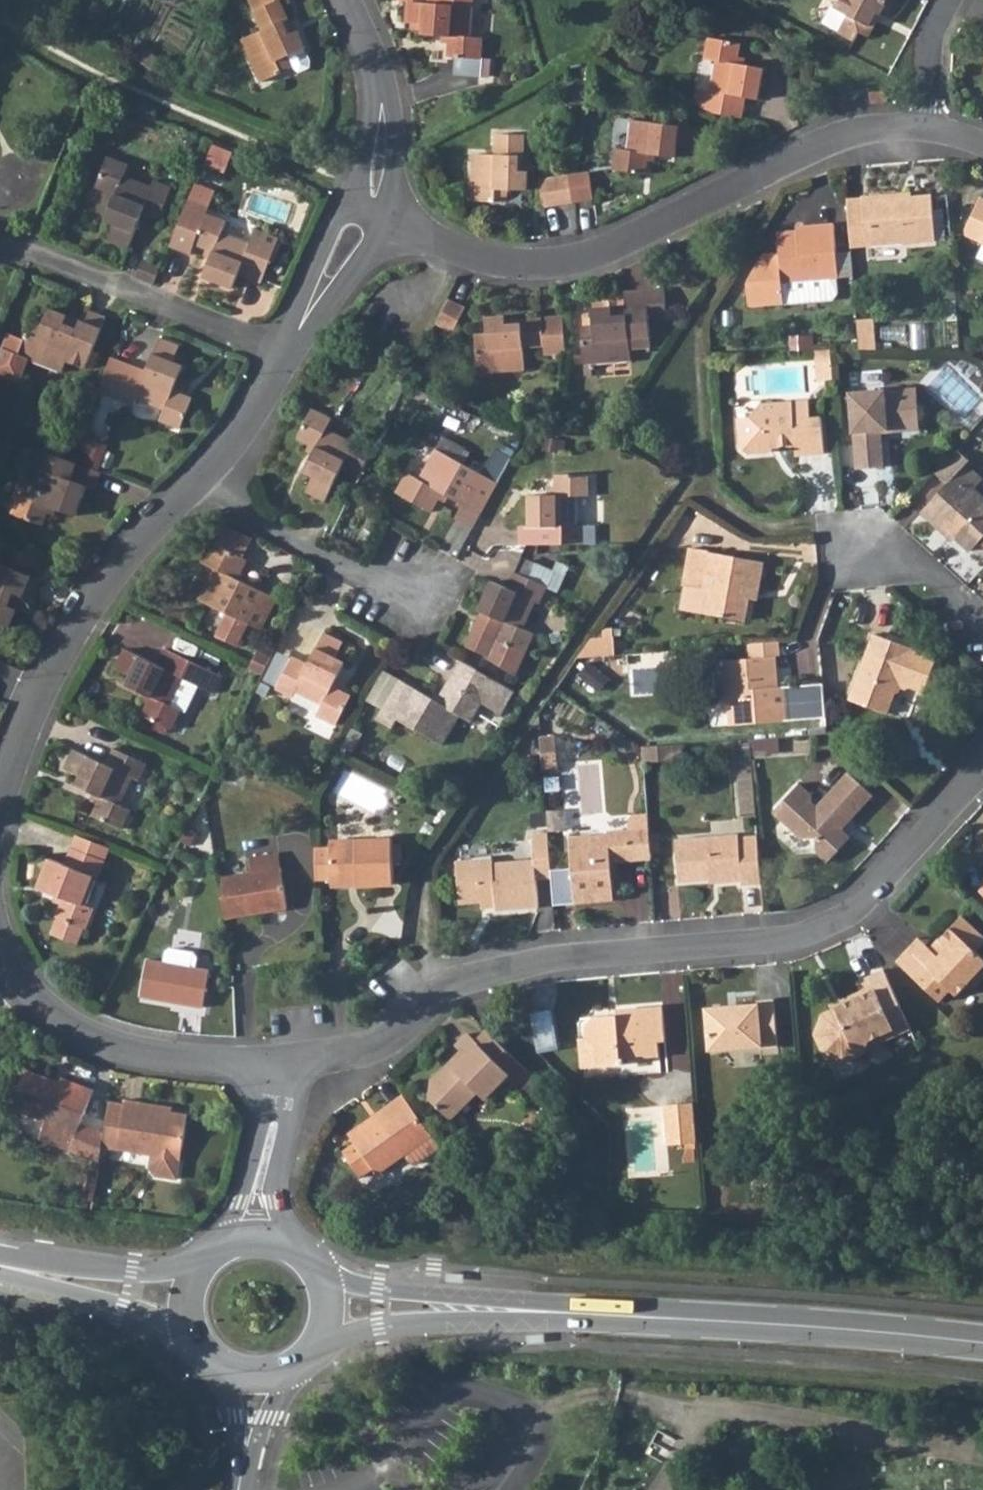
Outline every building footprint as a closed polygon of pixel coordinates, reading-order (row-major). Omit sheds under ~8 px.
[(280,68),(275,56),(302,45),(303,44),(297,28),(290,30),(284,16),(287,15),(282,0),(263,0),(264,3),(252,9),(260,27),(241,35),(259,77),(280,68)] [(397,3),(407,4),(405,27),(423,28),(420,39),(450,41),(449,59),(481,61),(482,38),(470,37),(472,0),(398,0),(397,3)] [(837,5),(850,12),(841,27),(857,36),(862,29),(870,34),(879,16),(876,14),(879,9),(882,11),(884,7),(891,10),(896,0),(840,0),(837,5)] [(718,91),(714,109),(720,112),(742,115),(745,95),(759,97),(763,64),(738,60),(741,41),(708,36),(705,58),(715,60),(710,89),(718,91)] [(280,68),(291,63),(295,66),(305,61),(307,56),(302,45),(275,56),(280,68)] [(889,89),(873,90),(874,102),(890,101),(889,89)] [(615,145),(612,165),(646,170),(649,153),(675,156),(677,145),(694,147),(697,125),(633,115),(628,146),(615,145)] [(473,152),(472,198),(494,199),(494,188),(526,189),(526,168),(518,167),(518,153),(524,153),(524,130),(496,129),(495,153),(473,152)] [(109,156),(97,187),(112,193),(103,219),(113,223),(107,237),(128,246),(141,213),(158,220),(171,186),(154,178),(151,186),(120,173),(124,163),(109,156)] [(589,169),(569,171),(572,198),(592,196),(589,169)] [(572,198),(569,171),(548,173),(551,200),(572,198)] [(897,186),(861,188),(864,238),(934,233),(931,189),(898,191),(897,186)] [(976,195),(963,222),(965,230),(980,237),(979,239),(982,241),(982,198),(976,195)] [(204,205),(184,198),(166,245),(186,252),(190,242),(216,252),(206,277),(234,289),(240,274),(259,281),(277,236),(257,229),(253,240),(225,229),(228,221),(202,211),(204,205)] [(837,271),(834,219),(802,220),(802,225),(778,226),(779,247),(762,248),(746,275),(747,297),(782,295),(783,296),(831,293),(835,289),(834,271),(837,271)] [(578,334),(580,363),(625,362),(625,341),(644,341),(644,315),(661,314),(660,286),(621,287),(621,301),(590,302),(591,333),(578,334)] [(452,298),(443,318),(459,325),(467,305),(452,298)] [(19,382),(28,358),(61,371),(66,361),(83,367),(103,317),(80,307),(75,318),(46,307),(40,324),(31,320),(23,339),(7,332),(0,351),(0,375),(19,382)] [(561,348),(561,338),(560,314),(525,313),(516,313),(516,321),(502,320),(502,312),(483,312),(483,344),(472,344),(473,370),(520,369),(519,344),(538,344),(538,348),(561,348)] [(872,313),(856,314),(858,343),(874,343),(872,313)] [(96,392),(114,399),(132,406),(135,399),(164,410),(160,422),(171,427),(179,429),(190,399),(173,392),(183,367),(173,364),(179,347),(159,339),(146,372),(128,365),(109,359),(96,392)] [(831,344),(820,345),(821,361),(832,360),(831,344)] [(816,375),(833,374),(832,360),(821,361),(820,345),(815,346),(816,375)] [(881,462),(879,428),(879,424),(886,425),(887,418),(919,417),(916,385),(883,388),(884,385),(848,388),(851,428),(853,428),(855,443),(856,464),(881,462)] [(746,411),(736,412),(739,440),(748,449),(766,448),(766,441),(793,440),(794,449),(822,448),(820,412),(808,413),(806,394),(760,397),(759,398),(746,411)] [(338,467),(357,475),(374,442),(355,432),(351,439),(323,426),(328,415),(312,408),(298,437),(312,444),(300,467),(311,473),(303,488),(323,498),(330,483),(338,467)] [(933,467),(945,479),(920,507),(943,529),(947,526),(969,546),(978,535),(982,539),(982,500),(982,499),(982,493),(972,483),(978,476),(963,461),(968,456),(954,444),(933,467)] [(472,524),(480,511),(496,481),(435,448),(419,477),(407,471),(396,491),(431,509),(440,490),(463,502),(455,515),(472,524)] [(69,460),(38,449),(34,462),(40,465),(30,492),(18,488),(8,511),(40,523),(48,500),(72,509),(84,478),(69,473),(73,462),(69,460)] [(73,462),(69,473),(84,478),(93,480),(96,470),(79,463),(73,462)] [(543,524),(543,542),(579,542),(580,525),(573,525),(574,494),(587,494),(588,472),(554,471),(554,492),(528,491),(527,523),(543,524)] [(213,542),(239,555),(249,538),(222,524),(213,542)] [(212,634),(233,645),(245,622),(258,629),(272,599),(234,580),(244,558),(239,555),(213,542),(208,540),(197,562),(209,568),(195,598),(223,611),(212,634)] [(744,618),(747,595),(749,587),(756,588),(761,558),(707,549),(708,547),(690,543),(682,583),(685,583),(706,587),(702,609),(702,610),(744,618)] [(10,545),(3,562),(32,574),(39,558),(10,545)] [(3,562),(0,561),(0,619),(10,623),(22,594),(34,598),(42,579),(32,574),(3,562)] [(557,573),(541,563),(532,579),(548,588),(557,593),(570,571),(562,565),(557,573)] [(509,670),(518,654),(529,635),(518,628),(533,600),(539,603),(548,588),(532,579),(516,569),(506,586),(491,577),(475,606),(482,610),(463,642),(481,650),(479,652),(509,670)] [(706,587),(685,583),(681,606),(702,609),(706,587)] [(873,628),(848,695),(888,709),(897,683),(904,680),(924,687),(937,653),(911,643),(911,642),(873,628)] [(291,653),(273,685),(290,694),(294,687),(321,702),(316,713),(333,722),(341,709),(350,692),(332,682),(338,672),(344,661),(333,655),(341,639),(322,629),(305,660),(291,653)] [(594,639),(582,656),(621,652),(619,636),(594,639)] [(779,681),(776,652),(779,652),(778,637),(749,640),(750,654),(723,657),(725,670),(720,677),(722,695),(728,699),(730,721),(824,711),(820,677),(779,681)] [(121,649),(112,667),(127,675),(122,685),(147,697),(139,712),(168,726),(175,710),(180,712),(192,686),(210,694),(218,677),(160,649),(153,663),(121,649)] [(247,668),(260,675),(269,656),(256,650),(247,668)] [(633,664),(668,664),(668,653),(633,653),(633,664)] [(725,670),(723,657),(705,659),(707,678),(720,677),(725,670)] [(514,690),(461,659),(450,680),(439,698),(398,675),(375,716),(390,725),(396,715),(442,741),(459,711),(471,718),(482,700),(502,712),(514,690)] [(554,733),(539,734),(542,766),(557,764),(554,733)] [(642,749),(643,761),(675,758),(673,742),(640,745),(642,749)] [(71,750),(62,770),(77,776),(72,789),(98,801),(91,817),(119,829),(128,810),(119,806),(131,779),(138,782),(146,764),(113,748),(105,765),(71,750)] [(801,781),(774,809),(801,835),(818,834),(819,851),(828,859),(852,834),(843,825),(843,819),(848,819),(875,789),(848,766),(816,801),(813,798),(812,791),(801,781)] [(650,825),(648,811),(629,812),(631,826),(608,828),(609,833),(572,836),(575,867),(577,902),(617,898),(613,861),(653,857),(650,825)] [(764,879),(758,831),(740,833),(740,829),(678,835),(681,878),(718,874),(718,879),(742,877),(742,881),(764,879)] [(475,899),(496,898),(509,897),(510,903),(510,907),(539,905),(536,877),(552,875),(548,830),(533,831),(534,857),(509,859),(509,854),(471,857),(475,899)] [(79,835),(74,848),(105,860),(110,847),(79,835)] [(328,878),(329,885),(392,884),(391,838),(328,839),(328,847),(313,847),(314,878),(328,878)] [(74,848),(72,847),(65,865),(48,858),(37,887),(61,896),(54,914),(55,915),(48,934),(74,944),(82,925),(83,926),(90,909),(80,905),(92,875),(98,877),(106,861),(105,860),(74,848)] [(251,870),(217,875),(223,915),(285,906),(278,851),(249,855),(251,870)] [(552,875),(554,904),(577,902),(575,867),(551,870),(552,875)] [(911,944),(898,958),(920,978),(942,998),(955,985),(960,990),(972,978),(977,982),(982,976),(982,950),(979,946),(982,942),(982,928),(965,912),(941,935),(948,943),(930,963),(911,944)] [(920,934),(911,944),(930,963),(948,943),(941,935),(940,934),(931,944),(920,934)] [(195,950),(170,944),(166,947),(163,959),(195,965),(198,954),(195,950)] [(148,955),(140,990),(167,996),(202,1004),(209,968),(195,965),(163,959),(148,955)] [(910,1018),(888,969),(863,980),(867,988),(850,995),(852,1001),(827,1012),(820,1034),(829,1054),(849,1060),(869,1051),(875,1037),(887,1032),(891,1038),(901,1034),(896,1024),(910,1018)] [(759,1001),(708,1005),(712,1052),(763,1050),(763,1045),(780,1045),(777,1003),(760,1004),(759,1001)] [(595,1017),(586,1025),(587,1039),(584,1041),(587,1069),(626,1066),(625,1058),(661,1055),(659,1040),(667,1039),(665,1008),(617,1011),(618,1015),(612,1020),(608,1016),(595,1017)] [(552,1009),(531,1012),(538,1050),(558,1046),(552,1009)] [(910,1018),(896,1024),(901,1034),(914,1028),(910,1018)] [(529,1073),(483,1028),(472,1038),(465,1033),(454,1044),(464,1054),(453,1065),(449,1061),(429,1081),(438,1088),(428,1098),(449,1118),(476,1090),(485,1099),(505,1078),(515,1088),(529,1073)] [(28,1066),(17,1094),(31,1099),(27,1109),(46,1116),(39,1134),(69,1146),(93,1085),(63,1074),(61,1079),(28,1066)] [(340,1155),(350,1168),(365,1159),(373,1170),(375,1174),(404,1153),(431,1134),(402,1094),(385,1106),(390,1112),(351,1140),(354,1144),(340,1155)] [(140,1101),(125,1098),(124,1102),(109,1099),(101,1144),(151,1153),(149,1175),(176,1178),(185,1115),(140,1106),(140,1101)] [(699,1143),(696,1103),(666,1105),(670,1145),(699,1143)] [(431,1134),(404,1153),(410,1161),(417,1162),(440,1146),(431,1134)] [(365,1159),(350,1168),(358,1181),(373,1170),(365,1159)]
